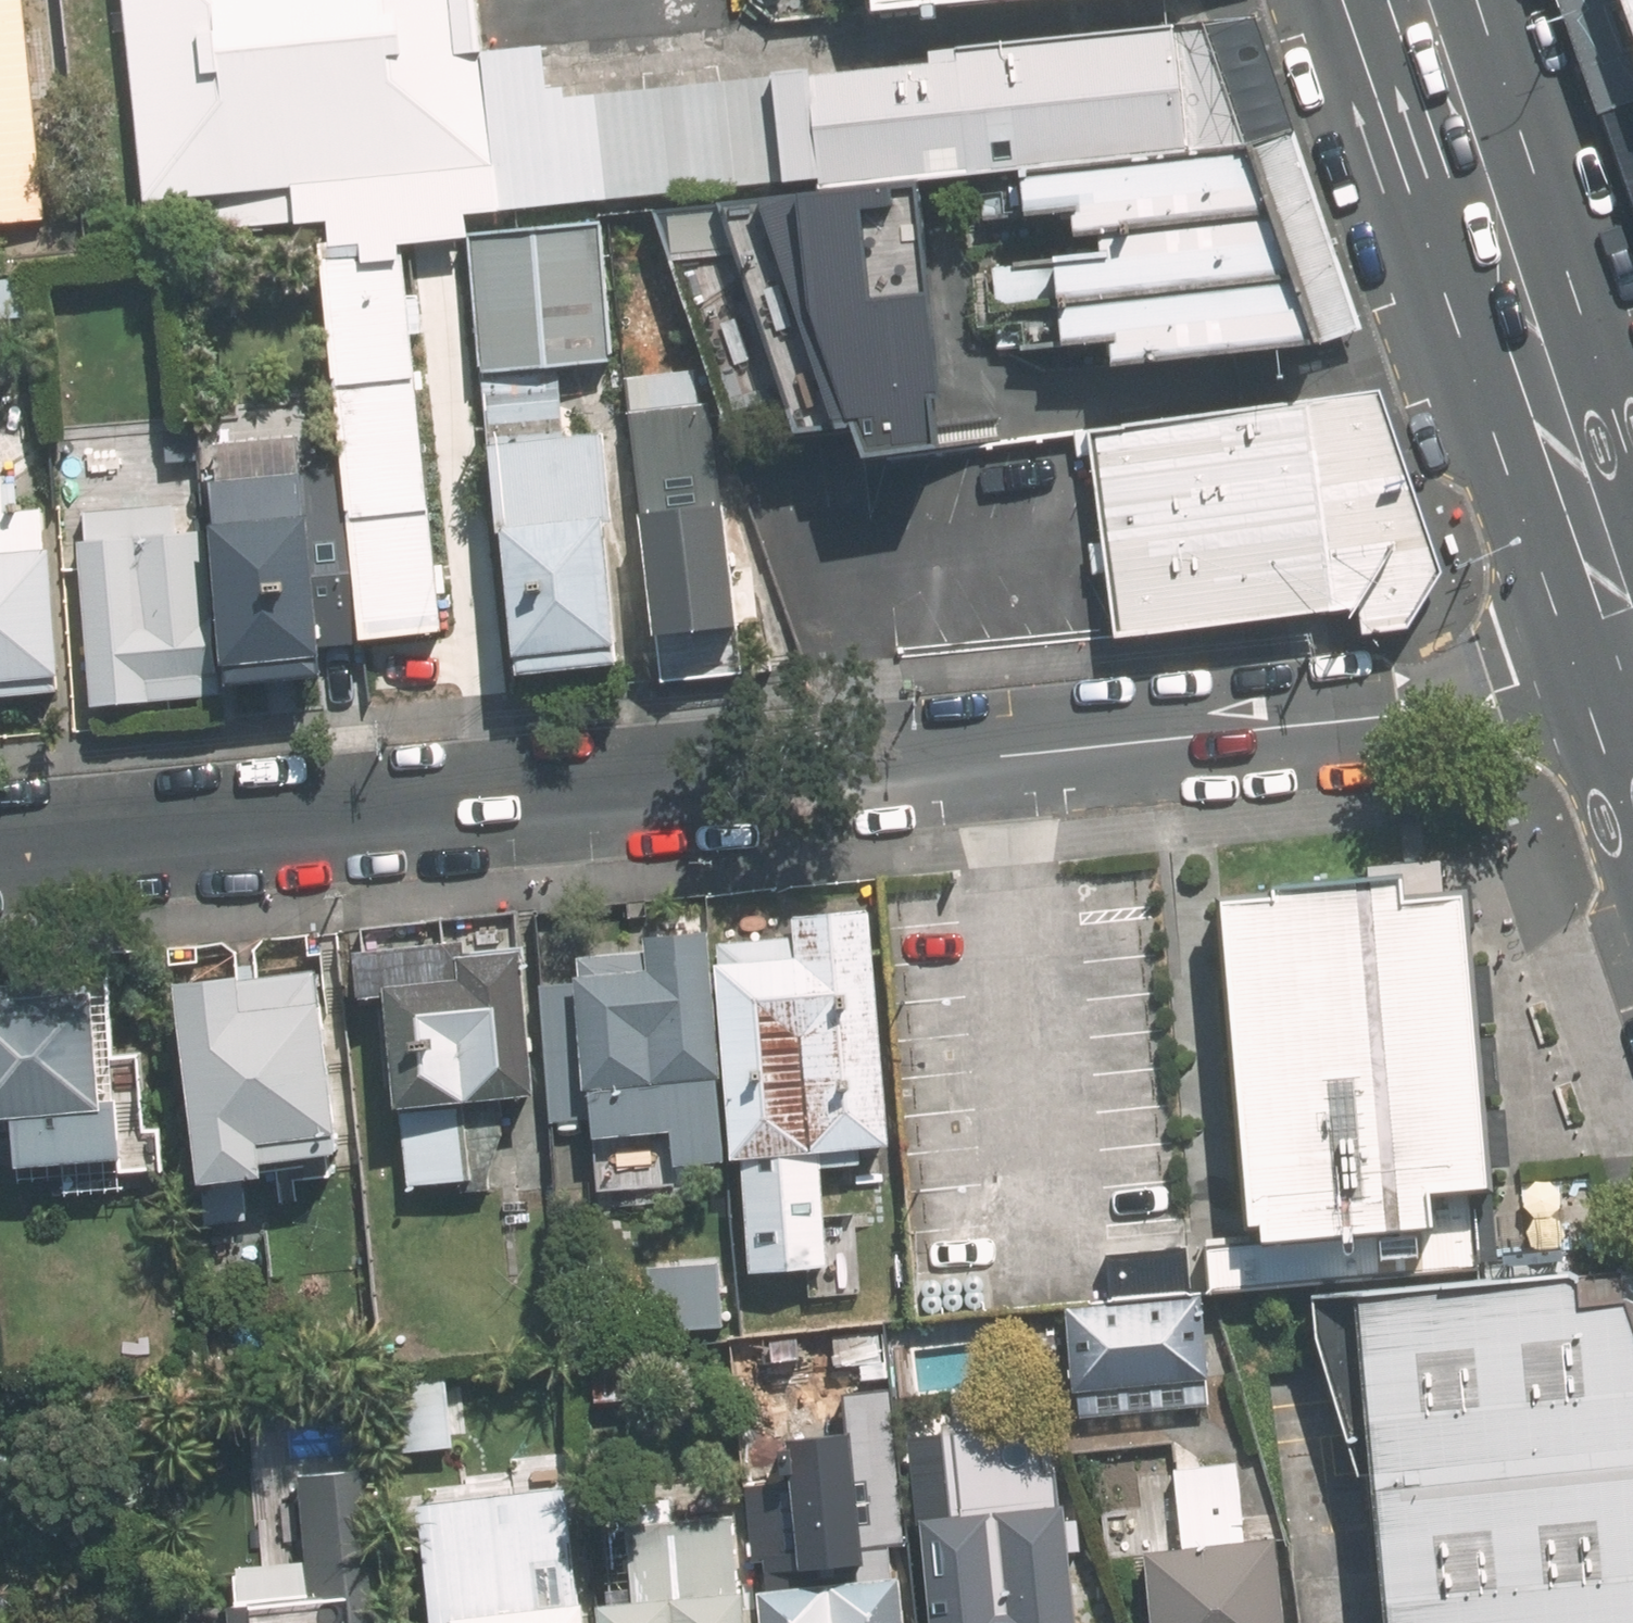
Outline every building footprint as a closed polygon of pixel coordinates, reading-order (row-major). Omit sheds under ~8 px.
[(48,217),(22,0),(0,0),(0,223),(48,217)] [(165,233),(484,200),(464,0),(142,0),(165,233)] [(811,176),(813,190),(1032,167),(1236,146),(1199,20),(799,63),(811,176)] [(811,176),(799,63),(566,84),(562,39),(500,45),(514,203),(609,194),(662,190),(795,177),(811,176)] [(1106,220),(1256,202),(1236,146),(1032,167),(1034,200),(1080,196),(1084,222),(1106,220)] [(666,209),(742,436),(860,424),(782,195),(666,209)] [(1256,202),(1106,220),(1109,240),(997,254),(1001,297),(1059,291),(1278,268),(1256,202)] [(595,222),(469,235),(484,378),(609,366),(595,222)] [(408,244),(332,251),(370,638),(446,630),(408,244)] [(1278,268),(1059,291),(1062,336),(1115,331),(1117,351),(1300,331),(1278,268)] [(718,402),(624,411),(646,638),(741,629),(718,402)] [(1315,404),(1090,431),(1115,635),(1378,611),(1315,404)] [(323,422),(225,431),(249,669),(354,658),(352,640),(367,639),(349,459),(327,461),(323,422)] [(603,433),(495,444),(518,673),(626,662),(603,433)] [(165,470),(75,477),(94,710),(210,701),(207,663),(240,661),(236,615),(217,617),(209,513),(187,514),(186,497),(167,498),(165,470)] [(0,472),(0,691),(78,687),(68,496),(29,498),(28,471),(0,472)] [(1457,875),(1215,896),(1246,1242),(1488,1221),(1457,875)] [(817,933),(739,938),(762,1281),(847,1276),(839,1160),(882,1158),(881,1138),(911,1136),(895,896),(815,901),(817,933)] [(742,1156),(728,919),(670,923),(672,955),(600,959),(610,1125),(687,1121),(690,1160),(742,1156)] [(371,994),(390,992),(407,1196),(489,1189),(482,1102),(554,1096),(541,937),(495,941),(494,926),(366,936),(371,994)] [(0,984),(0,1114),(12,1113),(16,1179),(54,1176),(55,1194),(126,1189),(124,1169),(171,1166),(167,1124),(152,1125),(146,1047),(113,1049),(107,961),(5,968),(6,983),(0,984)] [(334,967),(194,978),(209,1172),(277,1167),(274,1137),(346,1132),(334,967)] [(732,1251),(652,1255),(655,1328),(736,1324),(732,1251)] [(1385,1622),(1632,1622),(1632,1310),(1630,1301),(1570,1300),(1561,1271),(1357,1288),(1385,1622)] [(1214,1296),(1084,1303),(1090,1407),(1220,1400),(1214,1296)] [(676,1341),(597,1346),(601,1402),(680,1397),(676,1341)] [(461,1368),(390,1373),(396,1451),(466,1446),(461,1368)] [(795,1395),(748,1398),(755,1494),(801,1491),(795,1395)] [(943,1537),(951,1622),(1100,1622),(1089,1503),(966,1515),(958,1428),(916,1432),(926,1539),(943,1537)] [(384,1451),(306,1459),(315,1575),(288,1577),(287,1567),(240,1571),(245,1622),(398,1622),(384,1451)] [(548,1455),(476,1462),(479,1487),(440,1491),(452,1610),(477,1607),(478,1622),(599,1622),(584,1476),(551,1480),(548,1455)] [(1145,1546),(1152,1622),(1296,1622),(1288,1543),(1255,1546),(1247,1464),(1170,1471),(1176,1543),(1145,1546)] [(617,1598),(620,1622),(766,1622),(754,1506),(691,1512),(689,1494),(633,1500),(643,1595),(617,1598)] [(772,1550),(779,1622),(930,1622),(925,1568),(910,1570),(907,1536),(772,1550)]
